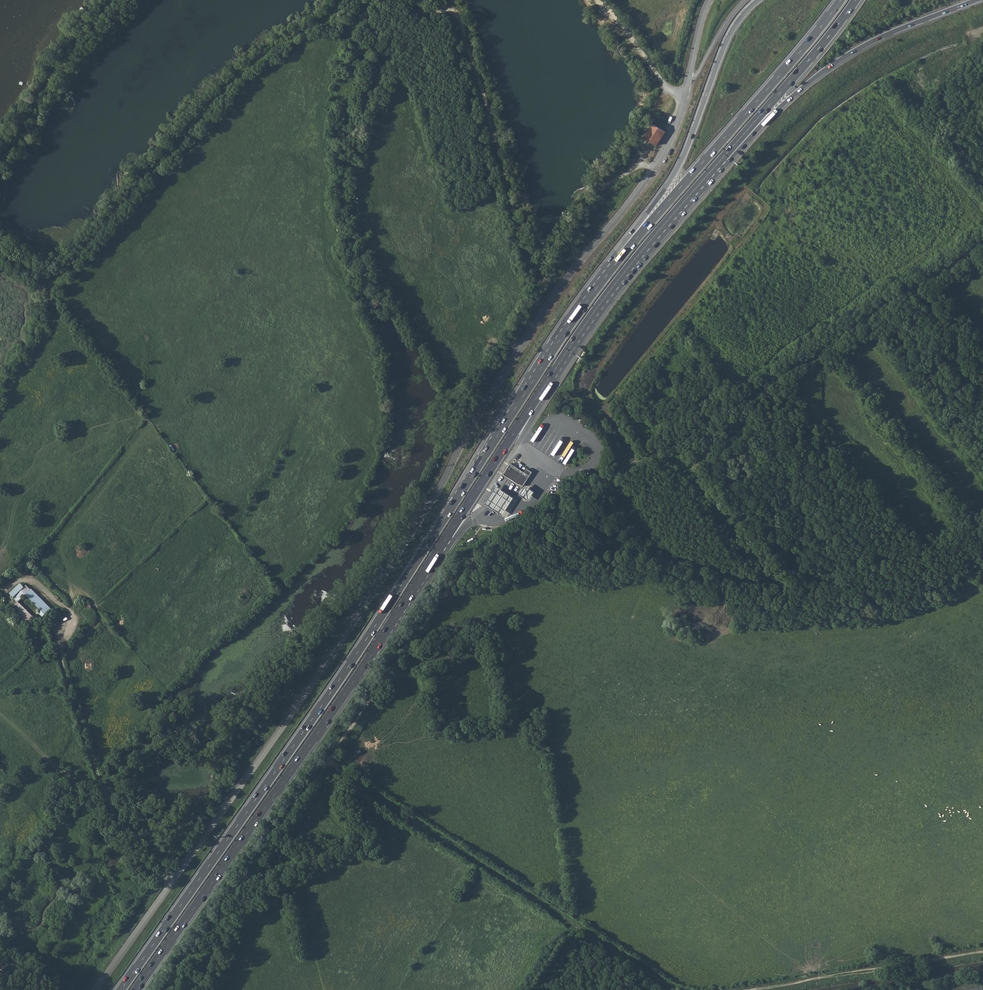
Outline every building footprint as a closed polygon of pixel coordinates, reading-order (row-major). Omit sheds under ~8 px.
[(662,132),(649,124),(641,136),(654,145),(662,132)] [(548,447),(546,454),(554,456),(555,452),(551,451),(551,448),(548,447)] [(510,466),(503,476),(523,489),(533,473),(527,470),(524,475),(510,466)] [(497,488),(485,505),(490,508),(503,517),(515,499),(502,491),(497,488)] [(535,494),(531,491),(526,488),(520,496),(529,502),(535,494)] [(28,625),(34,618),(18,602),(25,595),(42,611),(40,613),(43,616),(51,608),(26,584),(13,597),(18,602),(11,609),(28,625)]
